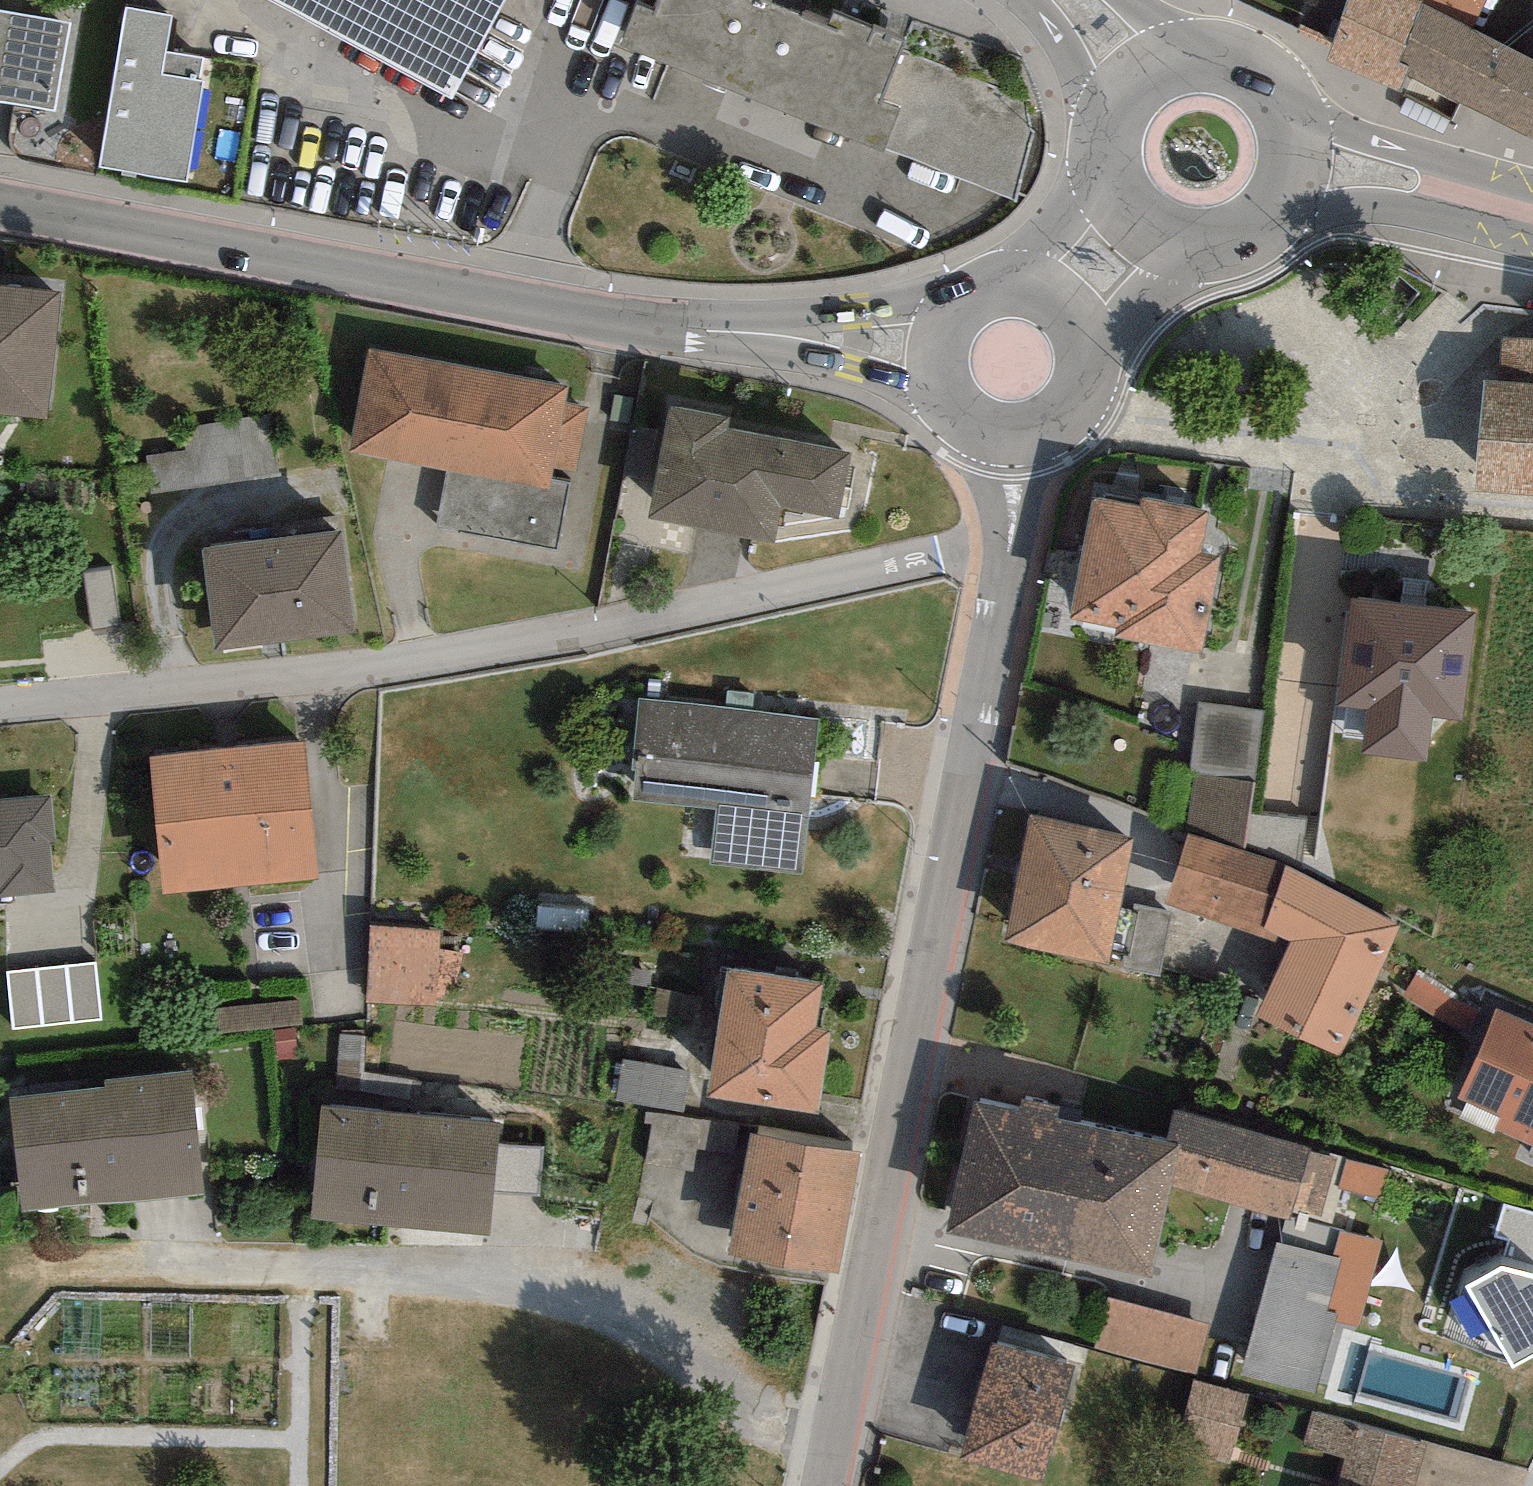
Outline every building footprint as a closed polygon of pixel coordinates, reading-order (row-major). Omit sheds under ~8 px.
[(456,103),(506,0),(258,0),(456,103)] [(653,23),(636,17),(621,55),(882,157),(885,150),(898,116),(885,110),(907,54),(844,30),(839,41),(743,3),(744,0),(662,0),(653,23)] [(1408,0),(1349,0),(1334,48),(1401,75),(1403,71),(1405,65),(1399,63),(1419,6),(1408,0)] [(1419,6),(1470,30),(1485,0),(1421,0),(1419,6)] [(1403,71),(1532,134),(1532,61),(1470,30),(1419,6),(1399,63),(1405,65),(1403,71)] [(171,18),(123,10),(98,169),(189,183),(209,57),(165,50),(171,18)] [(53,108),(66,25),(0,14),(0,100),(53,108)] [(1022,98),(907,54),(885,110),(898,116),(885,150),(1012,197),(1034,136),(1022,98)] [(0,289),(0,414),(50,419),(61,295),(0,289)] [(1502,343),(1501,390),(1484,389),(1477,498),(1532,503),(1532,345),(1502,343)] [(568,393),(369,350),(347,453),(447,475),(435,528),(560,555),(592,408),(566,403),(568,393)] [(727,417),(667,405),(645,523),(770,546),(776,512),(837,523),(851,451),(725,427),(727,417)] [(184,453),(144,456),(147,493),(278,482),(273,418),(182,426),(184,453)] [(1141,509),(1095,502),(1076,621),(1119,628),(1118,637),(1210,652),(1225,561),(1200,557),(1208,508),(1197,507),(1143,498),(1141,509)] [(343,527),(203,544),(215,646),(356,629),(343,527)] [(1475,612),(1352,598),(1340,704),(1372,708),(1367,751),(1431,759),(1436,716),(1463,719),(1475,612)] [(1242,838),(1268,711),(1206,698),(1180,825),(1242,838)] [(819,719),(641,702),(632,800),(715,809),(709,866),(804,875),(819,719)] [(306,742),(150,757),(163,891),(319,877),(306,742)] [(59,890),(50,796),(0,800),(0,895),(59,890)] [(1134,836),(1032,816),(1007,939),(1108,960),(1134,836)] [(1288,866),(1189,835),(1164,900),(1263,936),(1287,944),(1259,1019),(1341,1058),(1400,922),(1288,866)] [(442,931),(375,924),(367,1001),(434,1008),(442,931)] [(97,963),(13,971),(19,1030),(103,1021),(97,963)] [(823,980),(725,965),(704,1098),(817,1115),(829,1034),(815,1032),(823,980)] [(297,992),(215,1004),(218,1027),(300,1015),(297,992)] [(1492,1008),(1451,1100),(1532,1136),(1532,1026),(1492,1008)] [(688,1076),(624,1064),(617,1102),(662,1110),(681,1113),(688,1076)] [(107,1089),(7,1099),(18,1211),(206,1194),(195,1071),(106,1079),(107,1089)] [(1167,1141),(974,1098),(945,1229),(1150,1274),(1170,1186),(1179,1144),(1167,1141)] [(1176,1108),(1167,1141),(1179,1144),(1170,1186),(1288,1220),(1293,1208),(1308,1151),(1310,1147),(1176,1108)] [(498,1129),(322,1114),(313,1221),(488,1236),(498,1129)] [(861,1157),(749,1137),(728,1254),(840,1274),(861,1157)] [(1337,1158),(1308,1151),(1293,1208),(1322,1216),(1337,1158)] [(1390,1177),(1347,1163),(1339,1186),(1382,1200),(1390,1177)] [(1503,1204),(1493,1236),(1509,1241),(1504,1257),(1532,1267),(1532,1213),(1503,1204)] [(1341,1232),(1334,1260),(1341,1262),(1328,1309),(1340,1312),(1338,1321),(1358,1327),(1380,1242),(1341,1232)] [(1334,1260),(1278,1244),(1242,1373),(1317,1394),(1338,1321),(1340,1312),(1328,1309),(1341,1262),(1334,1260)] [(1498,1268),(1467,1286),(1510,1367),(1532,1356),(1532,1277),(1498,1268)] [(1209,1320),(1105,1295),(1092,1348),(1197,1373),(1209,1320)] [(1074,1366),(992,1344),(961,1458),(1044,1480),(1074,1366)] [(1248,1395),(1193,1382),(1179,1445),(1233,1458),(1248,1395)] [(1317,1409),(1303,1474),(1357,1485),(1416,1485),(1428,1435),(1317,1409)]
